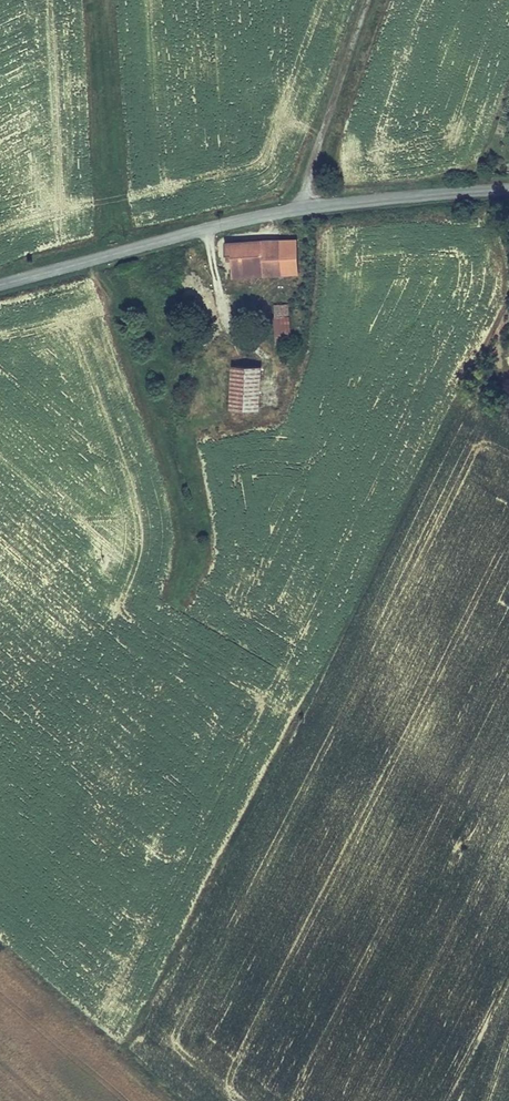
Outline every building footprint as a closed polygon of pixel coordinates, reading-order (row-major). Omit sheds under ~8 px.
[(230,277),(283,275),(281,239),(224,241),(225,255),(229,254),(230,277)] [(281,239),(283,275),(297,274),(296,239),(281,239)] [(290,341),(288,304),(273,305),(274,342),(290,341)] [(259,409),(261,365),(230,363),(228,408),(259,409)]
